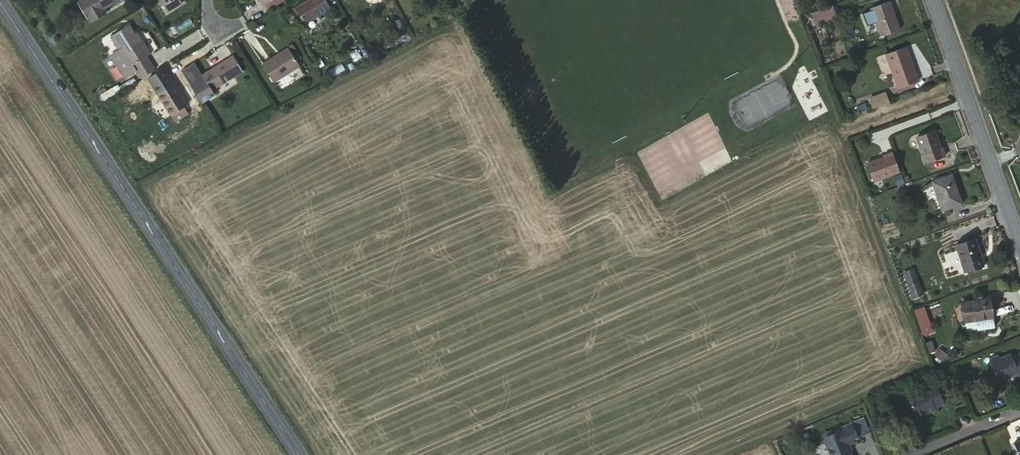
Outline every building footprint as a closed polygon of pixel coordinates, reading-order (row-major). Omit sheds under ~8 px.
[(124,0),(82,0),(77,3),(91,25),(105,17),(103,12),(124,0)] [(155,18),(176,6),(172,0),(144,0),(155,18)] [(299,10),(308,25),(330,8),(324,0),(313,0),(299,10)] [(863,13),(864,16),(868,26),(872,38),(881,34),(882,36),(900,30),(889,2),(872,8),(872,10),(863,13)] [(176,6),(155,18),(160,25),(180,14),(176,6)] [(835,9),(812,16),(816,28),(841,20),(835,9)] [(109,37),(118,51),(108,55),(122,78),(133,72),(136,78),(153,71),(148,59),(150,58),(131,25),(109,37)] [(920,83),(907,48),(885,56),(900,90),(920,83)] [(303,71),(291,52),(266,67),(277,86),(303,71)] [(244,75),(235,60),(203,78),(190,86),(201,104),(215,97),(213,93),(244,75)] [(182,72),(190,86),(203,78),(195,64),(182,72)] [(190,109),(166,71),(151,79),(174,118),(176,117),(180,125),(190,118),(186,112),(190,109)] [(98,94),(103,102),(114,96),(110,88),(98,94)] [(871,110),(890,104),(885,95),(869,100),(871,110)] [(861,114),(871,110),(867,104),(859,106),(861,114)] [(943,158),(933,134),(916,140),(926,166),(943,158)] [(874,183),(899,174),(891,156),(866,165),(874,183)] [(960,203),(950,175),(929,183),(940,210),(960,203)] [(982,268),(973,242),(956,248),(967,275),(982,268)] [(902,271),(911,298),(923,294),(914,267),(902,271)] [(976,329),(993,327),(990,300),(961,304),(964,331),(976,329)] [(913,309),(923,336),(933,332),(924,306),(913,309)] [(994,336),(993,327),(976,329),(977,338),(994,336)] [(935,359),(945,361),(946,353),(937,351),(935,359)] [(1010,354),(990,363),(998,383),(1018,374),(1019,376),(1019,354),(1011,357),(1010,354)] [(925,386),(927,390),(906,399),(915,421),(936,412),(934,407),(945,402),(937,381),(925,386)] [(854,423),(835,430),(837,433),(826,440),(832,454),(852,454),(851,453),(854,449),(852,445),(857,442),(855,439),(860,437),(854,423)] [(1012,444),(1016,454),(1019,454),(1019,440),(1012,444)]
